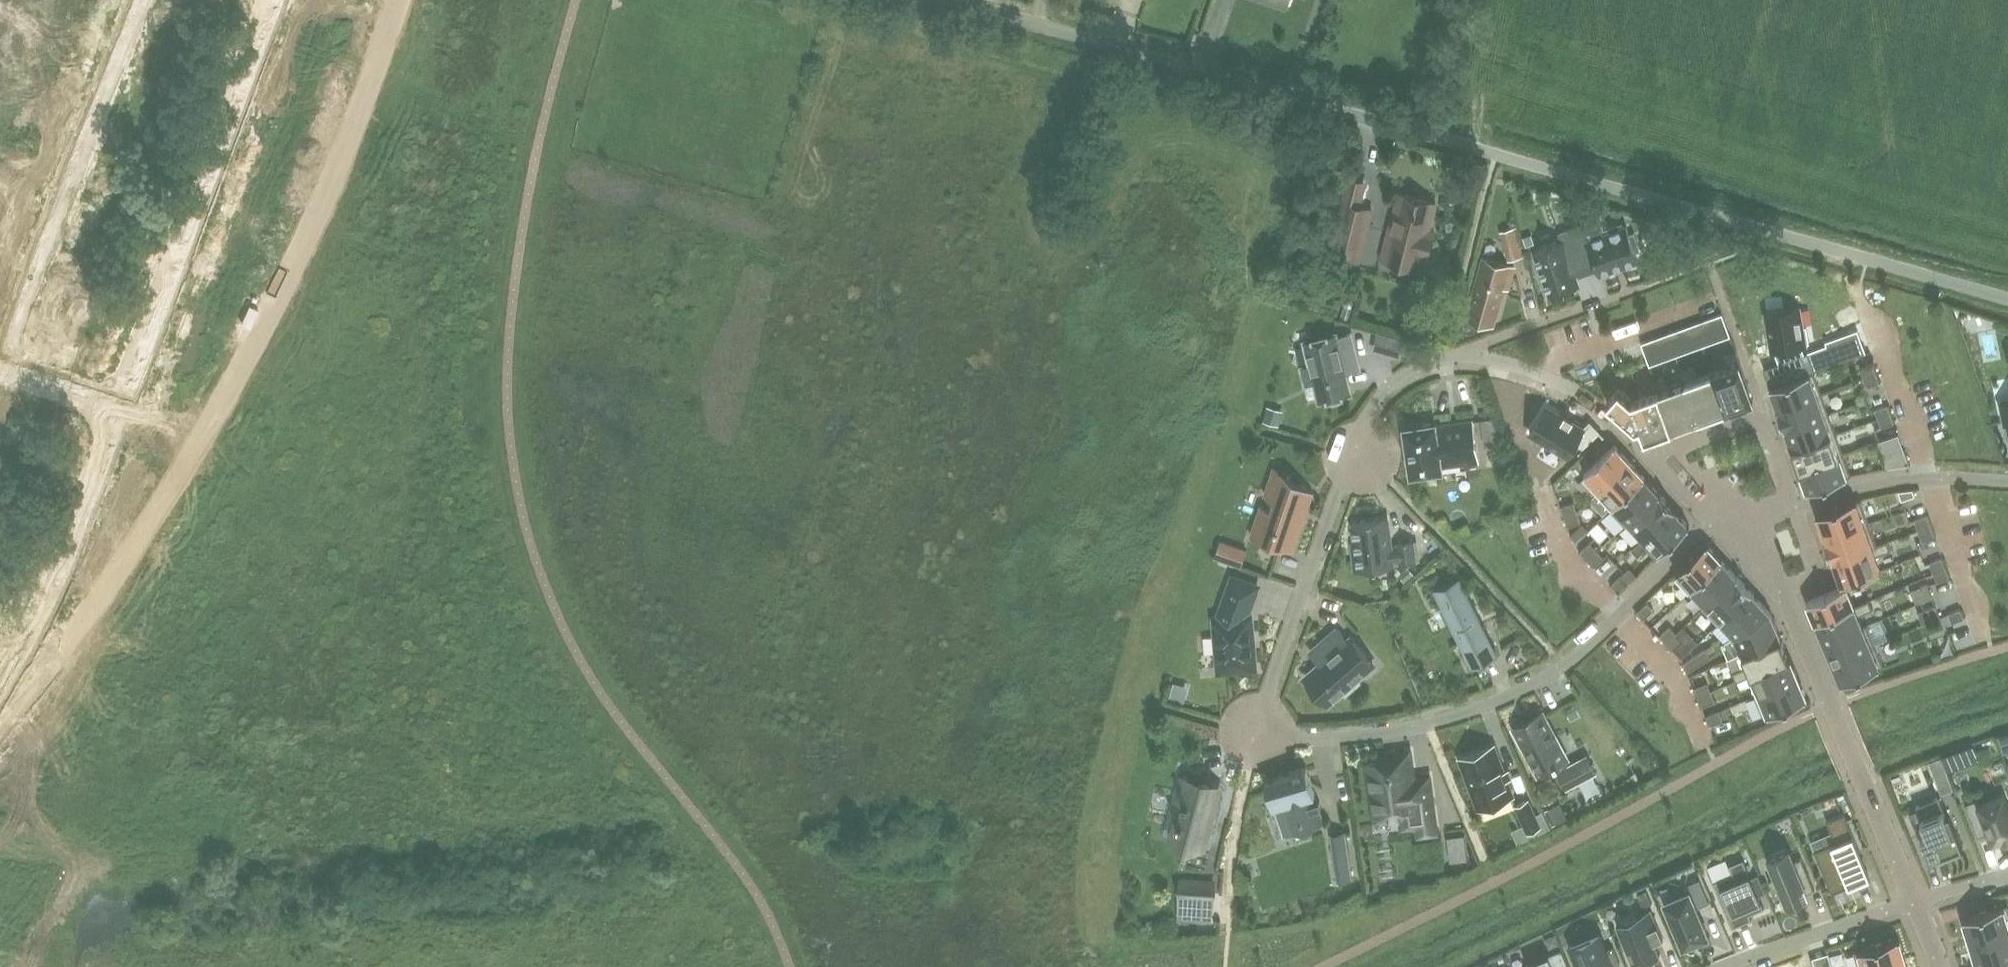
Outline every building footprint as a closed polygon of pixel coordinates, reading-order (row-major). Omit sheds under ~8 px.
[(1357,265),(1371,208),(1359,204),(1364,184),(1349,180),(1329,258),(1357,265)] [(1393,219),(1391,219),(1382,258),(1420,268),(1423,255),(1427,256),(1434,230),(1429,228),(1435,202),(1400,193),(1393,219)] [(1589,240),(1583,224),(1571,228),(1586,271),(1597,267),(1598,272),(1638,258),(1635,251),(1640,249),(1634,233),(1630,234),(1627,226),(1623,227),(1622,223),(1605,229),(1607,233),(1589,240)] [(1526,255),(1518,225),(1500,230),(1508,260),(1526,255)] [(1586,271),(1571,228),(1558,233),(1561,240),(1535,249),(1542,270),(1538,271),(1545,291),(1549,289),(1551,294),(1578,285),(1575,275),(1586,271)] [(1534,241),(1531,233),(1522,236),(1525,244),(1534,241)] [(1707,239),(1707,258),(1718,254),(1718,243),(1707,239)] [(1484,258),(1468,316),(1493,323),(1503,285),(1509,287),(1514,267),(1484,258)] [(1781,361),(1764,367),(1771,386),(1814,371),(1815,370),(1808,351),(1802,353),(1800,345),(1799,345),(1805,344),(1805,343),(1810,342),(1807,324),(1801,325),(1798,305),(1766,310),(1773,350),(1776,349),(1781,361)] [(1723,312),(1709,317),(1717,340),(1731,335),(1723,312)] [(1690,350),(1682,327),(1668,332),(1676,355),(1690,350)] [(1382,352),(1400,357),(1403,349),(1406,339),(1385,333),(1377,331),(1374,344),(1372,349),(1382,352)] [(1319,398),(1325,397),(1326,398),(1328,399),(1329,400),(1331,400),(1333,401),(1335,401),(1336,400),(1337,400),(1339,399),(1340,398),(1341,397),(1342,396),(1343,395),(1344,394),(1344,392),(1350,391),(1342,359),(1356,356),(1350,333),(1337,337),(1336,334),(1315,340),(1321,362),(1302,367),(1306,383),(1315,381),(1319,398)] [(1663,360),(1655,337),(1641,342),(1650,364),(1663,360)] [(1842,339),(1829,344),(1836,363),(1849,358),(1842,339)] [(1754,398),(1736,351),(1724,355),(1727,365),(1711,371),(1725,409),(1754,398)] [(1864,377),(1876,372),(1873,364),(1860,368),(1864,377)] [(1681,371),(1685,380),(1698,418),(1725,409),(1711,371),(1697,376),(1693,366),(1681,371)] [(1771,386),(1770,386),(1778,408),(1822,392),(1814,371),(1771,386)] [(1879,381),(1876,372),(1864,377),(1867,386),(1879,381)] [(1654,380),(1658,390),(1672,428),(1698,418),(1685,380),(1670,386),(1666,376),(1654,380)] [(1645,438),(1672,428),(1658,390),(1632,399),(1619,387),(1607,401),(1636,427),(1640,425),(1645,438)] [(1778,408),(1777,408),(1785,428),(1829,412),(1822,392),(1778,408)] [(1875,409),(1878,417),(1891,413),(1887,404),(1875,409)] [(1590,420),(1583,427),(1546,405),(1530,432),(1567,454),(1575,442),(1583,446),(1600,430),(1590,420)] [(1268,406),(1264,420),(1279,425),(1283,411),(1268,406)] [(1829,412),(1785,428),(1792,449),(1836,433),(1829,412)] [(1891,413),(1878,417),(1881,426),(1894,422),(1891,413)] [(1404,428),(1407,443),(1406,443),(1408,457),(1409,457),(1411,472),(1410,472),(1411,474),(1413,474),(1413,473),(1441,469),(1441,470),(1443,469),(1443,467),(1441,455),(1459,453),(1460,462),(1478,460),(1472,420),(1436,425),(1436,423),(1437,423),(1436,421),(1434,421),(1434,422),(1406,426),(1406,425),(1404,426),(1404,428)] [(1836,433),(1792,449),(1800,469),(1844,453),(1836,433)] [(1584,473),(1599,489),(1630,461),(1615,444),(1584,473)] [(1904,449),(1895,452),(1899,464),(1908,461),(1904,449)] [(1844,453),(1800,469),(1807,490),(1851,474),(1844,453)] [(1645,476),(1630,461),(1599,489),(1613,504),(1610,507),(1610,508),(1645,476)] [(1258,516),(1251,536),(1292,550),(1304,514),(1300,511),(1313,491),(1282,470),(1265,495),(1266,496),(1266,495),(1275,501),(1272,510),(1261,506),(1258,516)] [(1659,492),(1645,476),(1610,508),(1625,524),(1659,492)] [(1913,489),(1899,491),(1902,499),(1915,495),(1913,489)] [(1674,508),(1675,508),(1660,492),(1659,492),(1625,524),(1626,525),(1630,521),(1643,536),(1639,539),(1640,540),(1674,508)] [(1825,538),(1869,522),(1860,498),(1856,500),(1816,514),(1825,538)] [(1565,515),(1577,511),(1574,501),(1561,506),(1565,515)] [(1674,508),(1640,540),(1632,548),(1638,555),(1647,547),(1655,556),(1690,525),(1674,508)] [(1577,511),(1565,515),(1568,525),(1581,521),(1577,511)] [(1918,529),(1931,525),(1927,514),(1914,519),(1918,529)] [(1353,520),(1355,540),(1352,541),(1355,569),(1393,565),(1393,560),(1401,559),(1401,563),(1415,561),(1412,540),(1399,541),(1399,546),(1391,547),(1387,516),(1353,520)] [(1869,522),(1825,538),(1832,559),(1833,560),(1888,540),(1887,539),(1876,543),(1869,522)] [(1931,525),(1918,529),(1922,540),(1934,535),(1931,525)] [(1891,549),(1888,540),(1833,560),(1841,583),(1843,583),(1844,583),(1881,569),(1875,555),(1891,549)] [(1247,550),(1224,542),(1218,557),(1241,565),(1247,550)] [(1587,558),(1597,549),(1590,542),(1580,550),(1587,558)] [(1672,575),(1688,592),(1722,560),(1707,543),(1672,575)] [(1597,549),(1587,558),(1594,566),(1604,557),(1597,549)] [(1933,571),(1945,566),(1941,557),(1929,562),(1933,571)] [(1702,607),(1703,607),(1737,576),(1722,560),(1688,592),(1689,593),(1692,589),(1705,604),(1702,607)] [(1945,566),(1933,571),(1937,581),(1949,576),(1945,566)] [(1611,584),(1618,591),(1628,582),(1621,575),(1611,584)] [(1737,576),(1703,607),(1717,623),(1752,591),(1737,575),(1737,576)] [(1215,618),(1220,669),(1254,666),(1252,646),(1254,646),(1253,634),(1251,634),(1249,615),(1247,616),(1247,614),(1257,585),(1233,576),(1218,618),(1215,618)] [(1459,578),(1458,579),(1461,586),(1439,597),(1472,665),(1496,654),(1459,578)] [(1844,583),(1843,583),(1844,585),(1807,601),(1816,622),(1870,599),(1869,598),(1854,604),(1846,584),(1845,585),(1844,583)] [(1925,583),(1917,587),(1923,601),(1931,598),(1925,583)] [(1771,612),(1752,591),(1717,623),(1718,624),(1722,621),(1735,635),(1771,612)] [(1816,622),(1824,642),(1868,624),(1867,622),(1862,624),(1858,614),(1873,608),(1870,599),(1816,622)] [(1638,611),(1644,618),(1654,609),(1647,602),(1638,611)] [(1935,604),(1918,611),(1923,624),(1940,616),(1935,604)] [(1960,608),(1948,613),(1952,622),(1964,617),(1960,608)] [(1742,653),(1781,637),(1771,612),(1735,635),(1742,653)] [(1824,642),(1832,662),(1876,644),(1868,624),(1824,642)] [(1667,641),(1676,632),(1670,625),(1660,634),(1667,641)] [(1368,657),(1351,638),(1348,640),(1336,627),(1317,644),(1328,657),(1306,677),(1312,684),(1309,686),(1319,698),(1322,695),(1328,702),(1342,690),(1346,694),(1360,681),(1352,671),(1368,657)] [(1676,632),(1667,641),(1673,648),(1683,639),(1676,632)] [(1736,680),(1790,657),(1781,637),(1742,653),(1747,665),(1732,671),(1736,680)] [(1876,644),(1832,662),(1841,683),(1848,680),(1850,684),(1863,679),(1861,674),(1884,664),(1876,644)] [(1695,654),(1700,663),(1711,656),(1706,647),(1695,654)] [(1684,662),(1689,670),(1700,663),(1695,654),(1684,662)] [(1798,677),(1790,657),(1736,680),(1736,681),(1751,674),(1759,692),(1754,694),(1755,695),(1798,677)] [(1798,677),(1755,695),(1764,716),(1807,698),(1798,677)] [(1699,696),(1711,691),(1707,681),(1695,686),(1699,696)] [(1711,691),(1699,696),(1703,705),(1715,700),(1711,691)] [(1707,715),(1711,724),(1723,719),(1719,710),(1707,715)] [(1515,726),(1541,773),(1558,764),(1561,769),(1558,771),(1566,786),(1595,771),(1587,756),(1569,766),(1540,712),(1533,716),(1531,713),(1521,718),(1523,722),(1515,726)] [(2007,745),(2007,731),(1997,735),(2001,747),(2007,745)] [(1494,745),(1460,758),(1479,807),(1512,794),(1494,745)] [(1941,757),(1946,770),(1960,764),(1954,749),(1954,748),(1945,752),(1940,754),(1941,757)] [(1368,763),(1374,806),(1395,804),(1397,816),(1402,815),(1403,825),(1417,823),(1419,833),(1436,831),(1428,776),(1413,778),(1409,751),(1403,752),(1404,755),(1392,757),(1392,760),(1368,763)] [(1929,761),(1941,793),(1953,789),(1941,757),(1929,761)] [(1265,780),(1274,807),(1284,804),(1293,830),(1324,820),(1320,807),(1322,806),(1319,800),(1318,800),(1307,766),(1265,780)] [(1200,828),(1214,831),(1223,797),(1222,797),(1221,802),(1214,800),(1218,785),(1195,774),(1193,778),(1182,775),(1176,799),(1187,802),(1183,820),(1176,818),(1170,838),(1178,840),(1179,838),(1196,843),(1200,828)] [(1978,836),(1989,831),(1993,841),(2001,837),(2002,840),(2007,837),(2007,802),(2004,793),(1979,802),(1978,798),(1965,803),(1978,836)] [(1916,806),(1921,818),(1913,821),(1924,849),(1926,848),(1929,856),(1939,852),(1941,856),(1963,847),(1949,813),(1945,815),(1938,797),(1916,806)] [(1528,799),(1516,805),(1528,831),(1540,825),(1528,799)] [(1549,808),(1556,822),(1567,816),(1559,803),(1549,808)] [(1844,813),(1826,820),(1835,842),(1815,850),(1832,892),(1860,881),(1859,879),(1869,876),(1858,851),(1860,851),(1844,813)] [(1350,870),(1351,879),(1352,878),(1345,830),(1330,833),(1335,872),(1350,870)] [(1449,835),(1453,858),(1469,856),(1466,832),(1449,835)] [(1801,857),(1794,860),(1789,847),(1767,856),(1776,877),(1769,880),(1776,898),(1783,895),(1787,904),(1804,897),(1803,894),(1815,889),(1801,857)] [(1733,873),(1713,881),(1733,926),(1752,918),(1750,913),(1764,907),(1757,890),(1764,887),(1759,873),(1751,876),(1743,858),(1729,864),(1733,873)] [(1665,901),(1683,945),(1708,935),(1696,907),(1709,902),(1699,878),(1685,884),(1688,891),(1665,901)] [(1179,916),(1197,918),(1198,902),(1212,903),(1213,881),(1198,880),(1198,888),(1181,887),(1179,916)] [(1637,893),(1643,906),(1652,902),(1647,889),(1637,893)] [(1970,942),(2007,930),(2007,904),(1963,918),(1970,942)] [(1660,954),(1655,941),(1663,937),(1658,924),(1657,924),(1650,908),(1617,922),(1634,964),(1660,954)] [(2007,957),(2007,930),(1970,942),(1978,966),(2007,957)] [(1614,963),(1620,961),(1613,945),(1608,947),(1601,931),(1599,932),(1601,936),(1572,949),(1570,944),(1568,945),(1575,962),(1574,962),(1575,963),(1576,963),(1578,966),(1576,966),(1616,966),(1614,963)] [(1858,966),(1888,966),(1906,962),(1898,938),(1853,951),(1858,966)] [(1517,966),(1554,966),(1549,954),(1527,963),(1517,966)]
